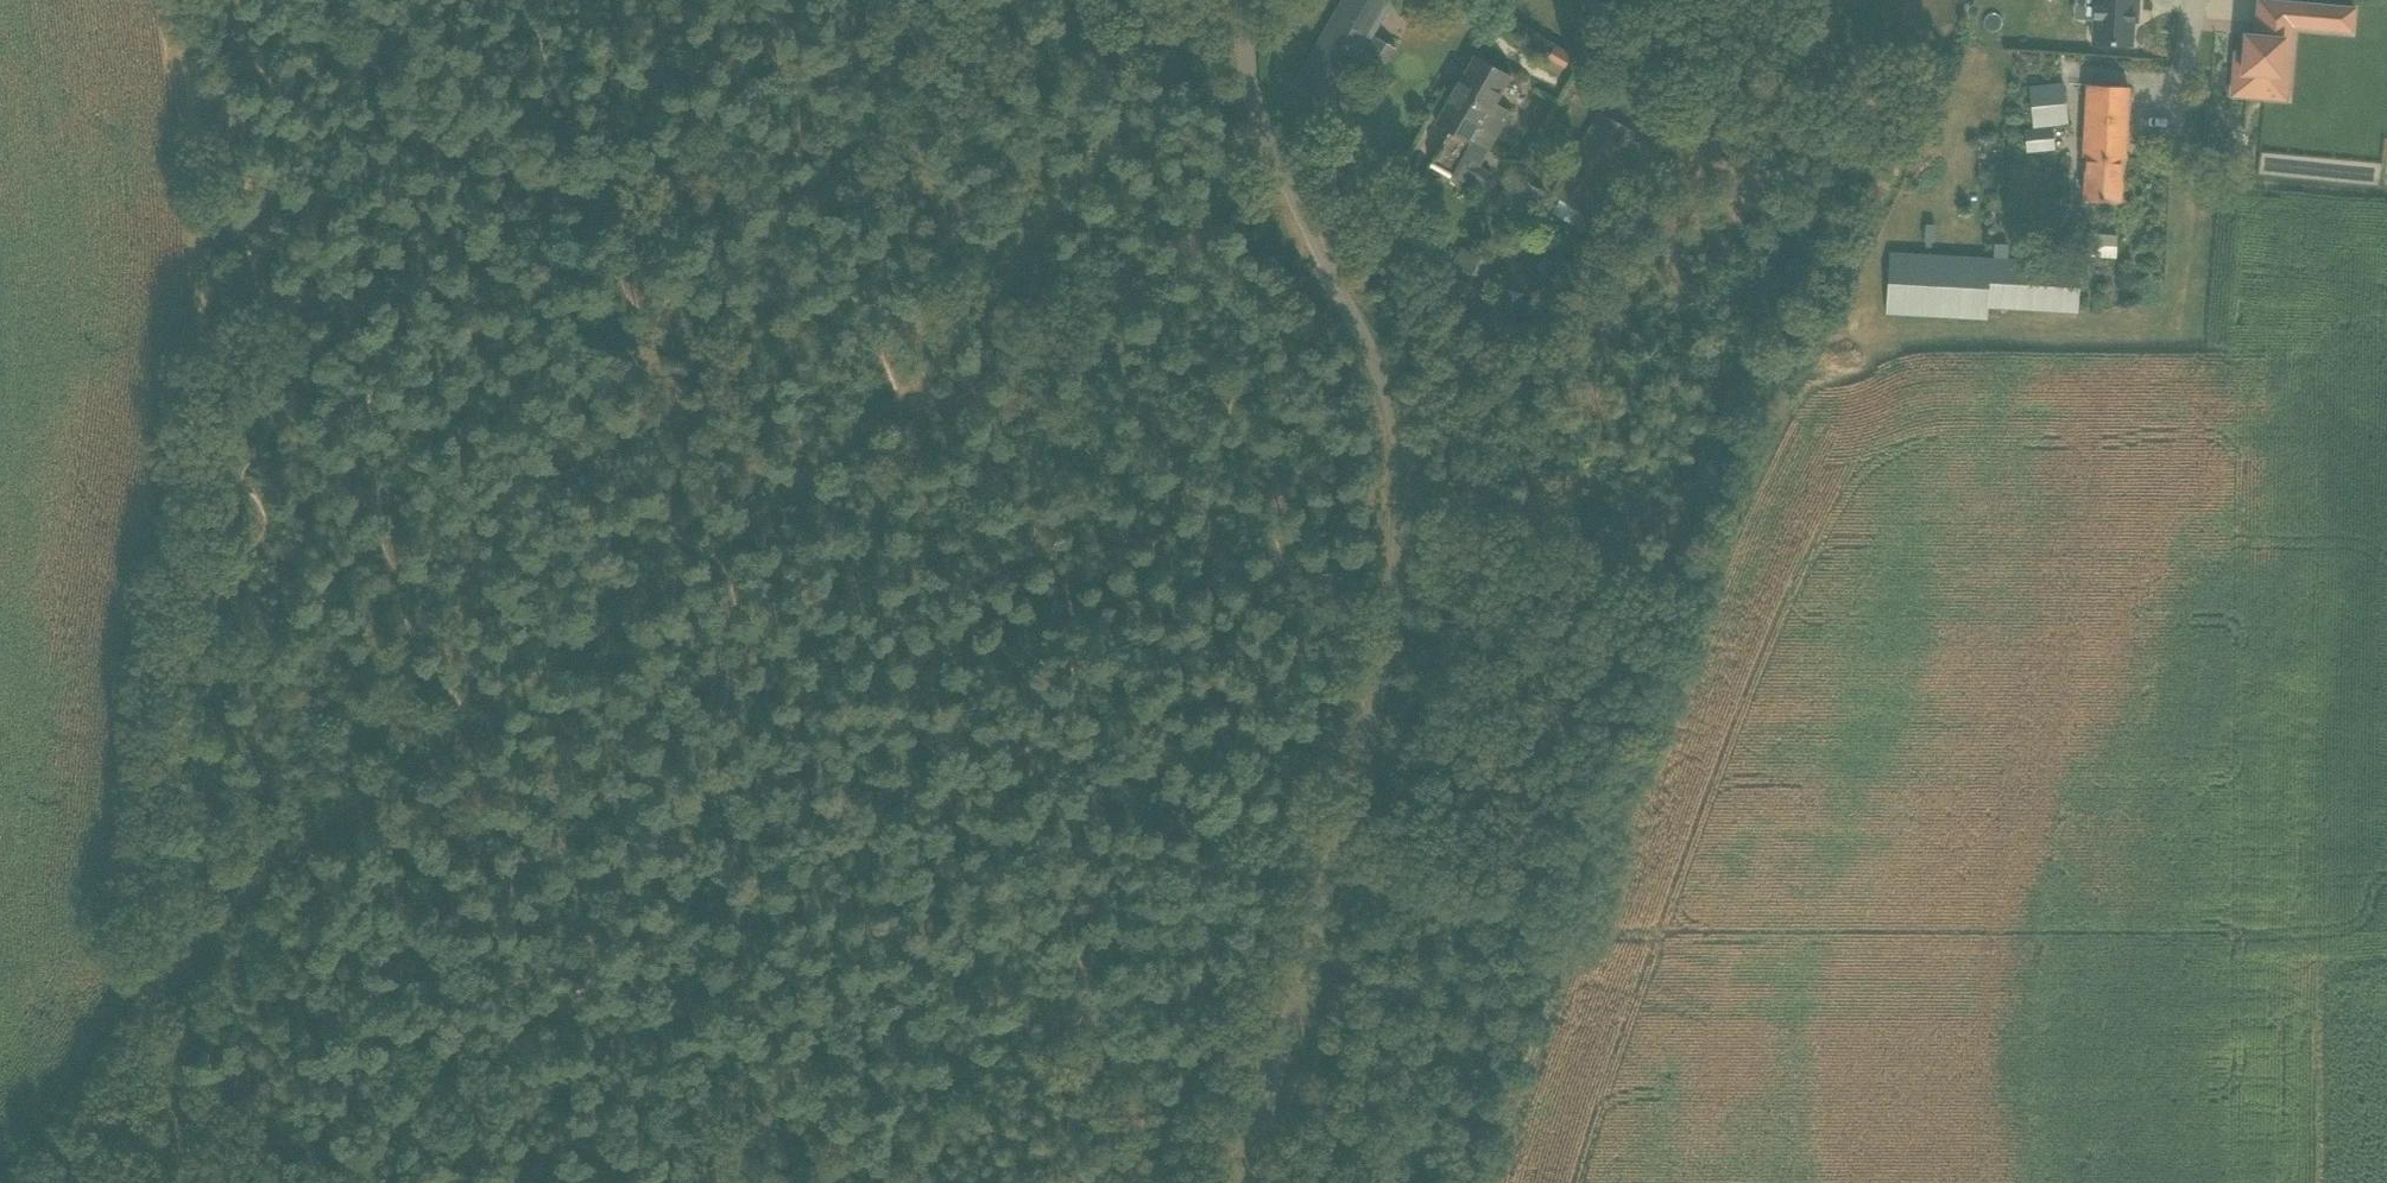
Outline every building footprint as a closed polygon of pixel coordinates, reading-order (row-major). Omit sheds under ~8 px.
[(1330,106),(1392,0),(1343,0),(1294,85),(1330,106)] [(2091,38),(2093,40),(2093,43),(2131,45),(2132,21),(2133,10),(2136,10),(2137,0),(2095,0),(2094,26),(2092,27),(2091,38)] [(2286,3),(2284,25),(2292,26),(2316,28),(2317,7),(2318,6),(2286,3)] [(2235,70),(2233,95),(2284,99),(2288,55),(2290,55),(2291,38),(2254,35),(2245,34),(2244,51),(2242,70),(2235,70)] [(1549,56),(1548,58),(1565,68),(1569,61),(1573,54),(1556,45),(1549,56)] [(1475,55),(1448,105),(1498,133),(1511,111),(1496,103),(1512,76),(1475,55)] [(2062,84),(2028,87),(2033,127),(2066,123),(2062,84)] [(2084,200),(2119,202),(2121,158),(2125,159),(2129,88),(2087,85),(2084,157),(2087,157),(2084,200)] [(1446,138),(1432,162),(1488,193),(1495,181),(1488,178),(1491,173),(1480,166),(1498,133),(1448,105),(1437,124),(1450,131),(1454,134),(1450,140),(1446,138)] [(1552,195),(1585,215),(1633,132),(1600,113),(1552,195)] [(2052,127),(2025,130),(2027,152),(2055,150),(2052,127)] [(1513,174),(1498,199),(1514,208),(1529,217),(1544,193),(1513,174)] [(2084,256),(2114,257),(2115,234),(2085,233),(2084,256)] [(1987,308),(2077,313),(2080,263),(2008,259),(2009,245),(1994,244),(1993,258),(1890,252),(1886,314),(1987,320),(1987,308)] [(1461,248),(1452,264),(1482,280),(1490,263),(1461,248)] [(1462,281),(1455,293),(1464,298),(1472,286),(1462,281)] [(1477,362),(1470,373),(1481,380),(1488,369),(1477,362)]
